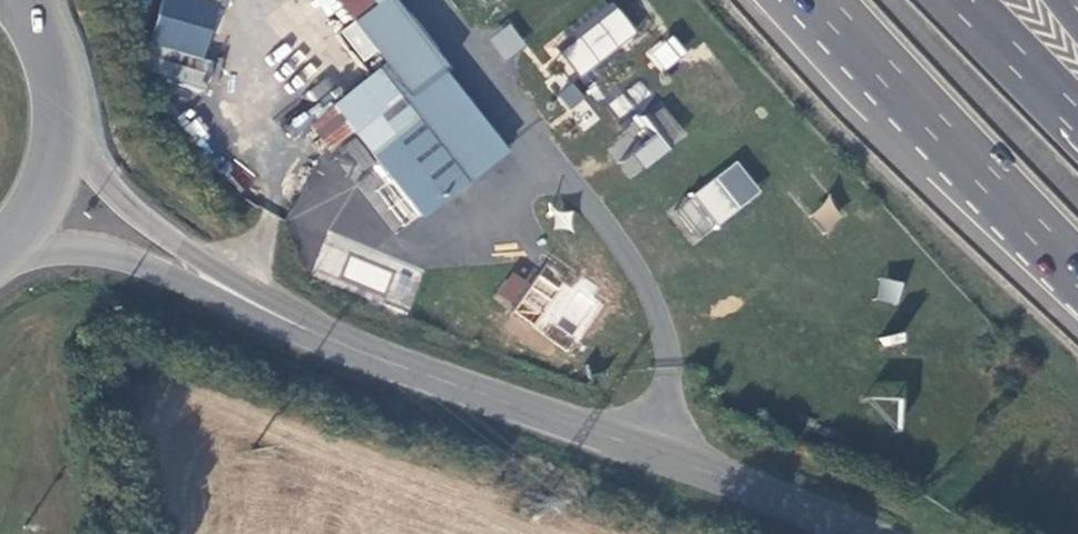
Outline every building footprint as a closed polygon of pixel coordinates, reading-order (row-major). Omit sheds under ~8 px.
[(212,59),(224,0),(161,0),(151,48),(182,55),(176,84),(206,90),(212,59)] [(307,125),(326,151),(351,131),(419,219),(501,154),(440,75),(446,71),(391,0),(337,0),(386,63),(307,125)] [(561,51),(582,76),(637,30),(615,5),(561,51)] [(509,23),(488,39),(504,60),(525,44),(509,23)] [(671,32),(646,53),(662,72),(687,51),(671,32)] [(618,118),(652,94),(642,80),(608,103),(618,118)] [(574,82),(556,93),(581,131),(599,120),(574,82)] [(604,140),(625,176),(688,142),(668,105),(604,140)] [(670,213),(696,244),(762,190),(736,159),(670,213)] [(810,216),(828,231),(843,213),(826,198),(810,216)] [(510,310),(529,282),(512,270),(492,299),(510,310)] [(517,312),(543,323),(559,284),(533,273),(517,312)] [(901,421),(904,384),(875,382),(872,419),(901,421)]
